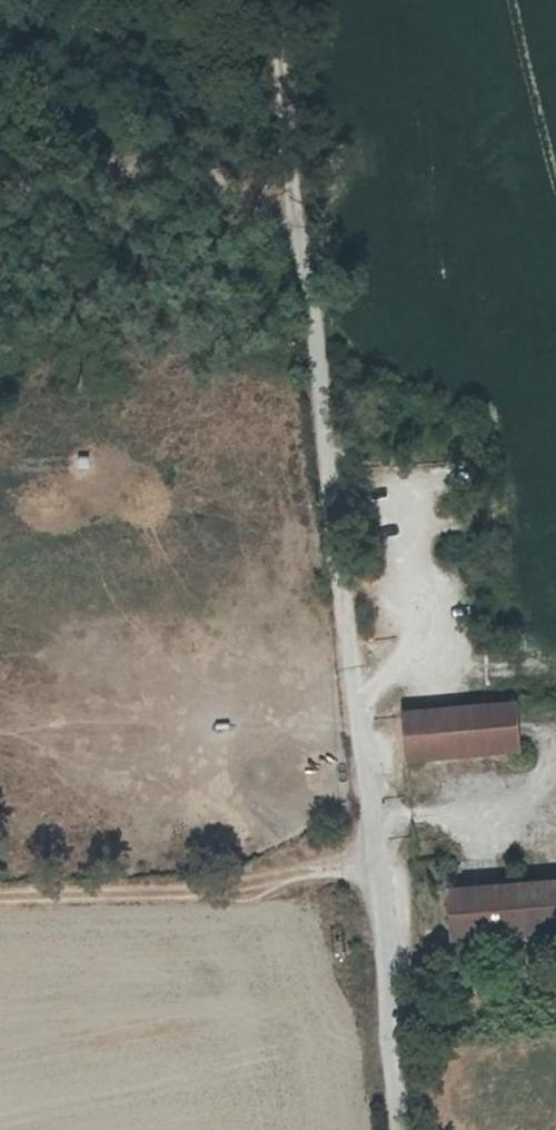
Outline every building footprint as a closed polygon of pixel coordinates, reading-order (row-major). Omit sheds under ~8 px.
[(521,707),(404,717),(408,762),(525,752),(521,707)] [(446,889),(452,943),(555,933),(555,878),(478,886),(446,889)]
